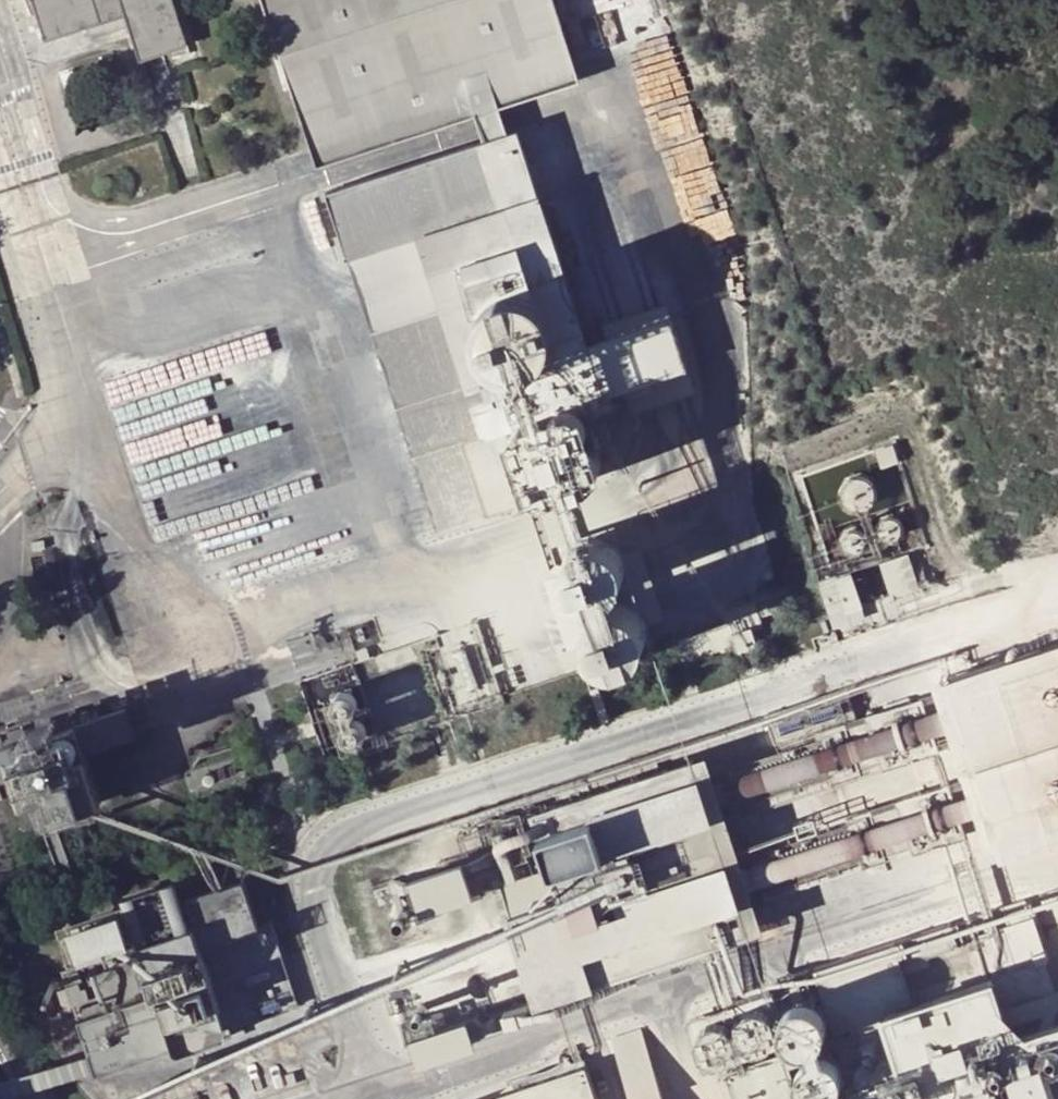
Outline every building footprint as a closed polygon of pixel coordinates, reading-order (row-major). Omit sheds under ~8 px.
[(48,42),(89,29),(128,17),(131,26),(142,62),(189,48),(174,0),(35,0),(48,42)] [(310,146),(574,60),(555,0),(262,0),(310,146)] [(128,17),(89,29),(92,38),(131,26),(128,17)] [(328,195),(349,260),(419,237),(484,437),(660,379),(644,329),(593,345),(520,133),(328,195)] [(718,180),(704,184),(711,207),(725,203),(718,180)] [(419,237),(349,260),(440,533),(508,511),(484,437),(419,237)] [(899,463),(892,444),(875,450),(881,469),(899,463)] [(856,517),(864,516),(871,512),(874,505),(874,497),(871,489),(862,484),(852,485),(844,491),(841,500),(843,508),(848,515),(856,517)] [(886,537),(893,538),(898,535),(901,530),(900,524),(897,519),(890,517),(883,519),(879,526),(881,532),(886,537)] [(849,552),(855,552),(861,550),(863,544),(863,539),(860,534),(853,531),(846,534),(842,540),(843,547),(849,552)] [(582,602),(593,605),(606,602),(617,596),(624,585),(626,573),(624,560),(617,550),(606,543),(594,541),(581,544),(571,551),(564,562),(562,574),(565,585),(572,595),(582,602)] [(908,553),(880,563),(892,598),(920,588),(908,553)] [(837,573),(817,579),(834,628),(866,618),(851,571),(838,575),(837,573)] [(605,668),(616,671),(629,669),(640,662),(647,652),(649,639),(647,627),(640,616),(629,610),(617,607),(604,610),(594,618),(587,628),(585,640),(588,652),(595,662),(605,668)] [(436,628),(388,644),(396,669),(443,654),(444,658),(461,653),(454,634),(439,638),(436,628)] [(947,677),(1006,853),(1057,836),(1057,640),(947,677)] [(479,694),(481,685),(480,680),(478,675),(472,667),(463,663),(453,662),(447,664),(440,670),(435,680),(434,689),(438,698),(446,705),(454,708),(462,708),(469,705),(475,700),(479,694)] [(428,710),(430,701),(427,690),(421,683),(412,678),(401,678),(392,682),(385,689),(382,696),(382,706),(385,713),(390,719),(399,724),(409,725),(416,723),(423,717),(428,710)] [(333,703),(332,710),(336,718),(344,721),(353,718),(357,712),(357,704),(353,698),(345,695),(338,697),(333,703)] [(820,734),(824,747),(881,729),(871,699),(855,703),(859,715),(837,720),(839,729),(820,734)] [(59,730),(62,740),(75,736),(81,756),(138,738),(128,707),(59,730)] [(0,753),(0,787),(29,777),(32,788),(39,786),(49,820),(87,809),(71,763),(82,760),(81,756),(75,736),(62,740),(59,730),(56,721),(28,731),(32,743),(0,753)] [(344,731),(343,739),(347,746),(356,749),(364,747),(368,740),(368,733),(364,727),(357,724),(349,726),(344,731)] [(934,735),(880,754),(886,771),(941,754),(934,735)] [(721,946),(752,936),(767,931),(710,756),(534,813),(551,868),(503,885),(520,944),(517,946),(536,1006),(666,963),(699,953),(721,946)] [(962,821),(909,837),(915,856),(967,838),(962,821)] [(459,869),(405,886),(416,920),(469,903),(459,869)] [(141,945),(67,969),(97,1063),(99,1071),(175,1048),(178,1053),(231,1037),(229,1030),(301,1007),(276,927),(261,931),(246,882),(183,903),(176,883),(125,898),(141,945)] [(399,916),(398,920),(401,925),(406,925),(409,922),(409,917),(406,914),(402,914),(399,916)] [(1034,920),(819,990),(854,1098),(1057,1098),(1057,994),(1034,920)] [(721,946),(699,953),(717,1008),(739,1001),(721,946)] [(789,1043),(772,990),(739,1001),(717,1008),(684,1018),(701,1071),(725,1062),(737,1098),(807,1098),(789,1043)] [(468,1011),(410,1023),(416,1054),(475,1041),(468,1011)] [(792,1059),(804,1062),(814,1060),(822,1055),(828,1047),(829,1037),(827,1027),(820,1018),(809,1013),(798,1014),(788,1019),(781,1029),(780,1040),(784,1051),(792,1059)] [(616,1057),(629,1098),(640,1098),(647,1097),(663,1091),(648,1047),(616,1057)] [(476,1098),(592,1098),(581,1065),(476,1098)] [(845,1090),(843,1080),(835,1071),(825,1067),(813,1067),(803,1072),(797,1082),(795,1094),(797,1098),(843,1098),(845,1090)]
